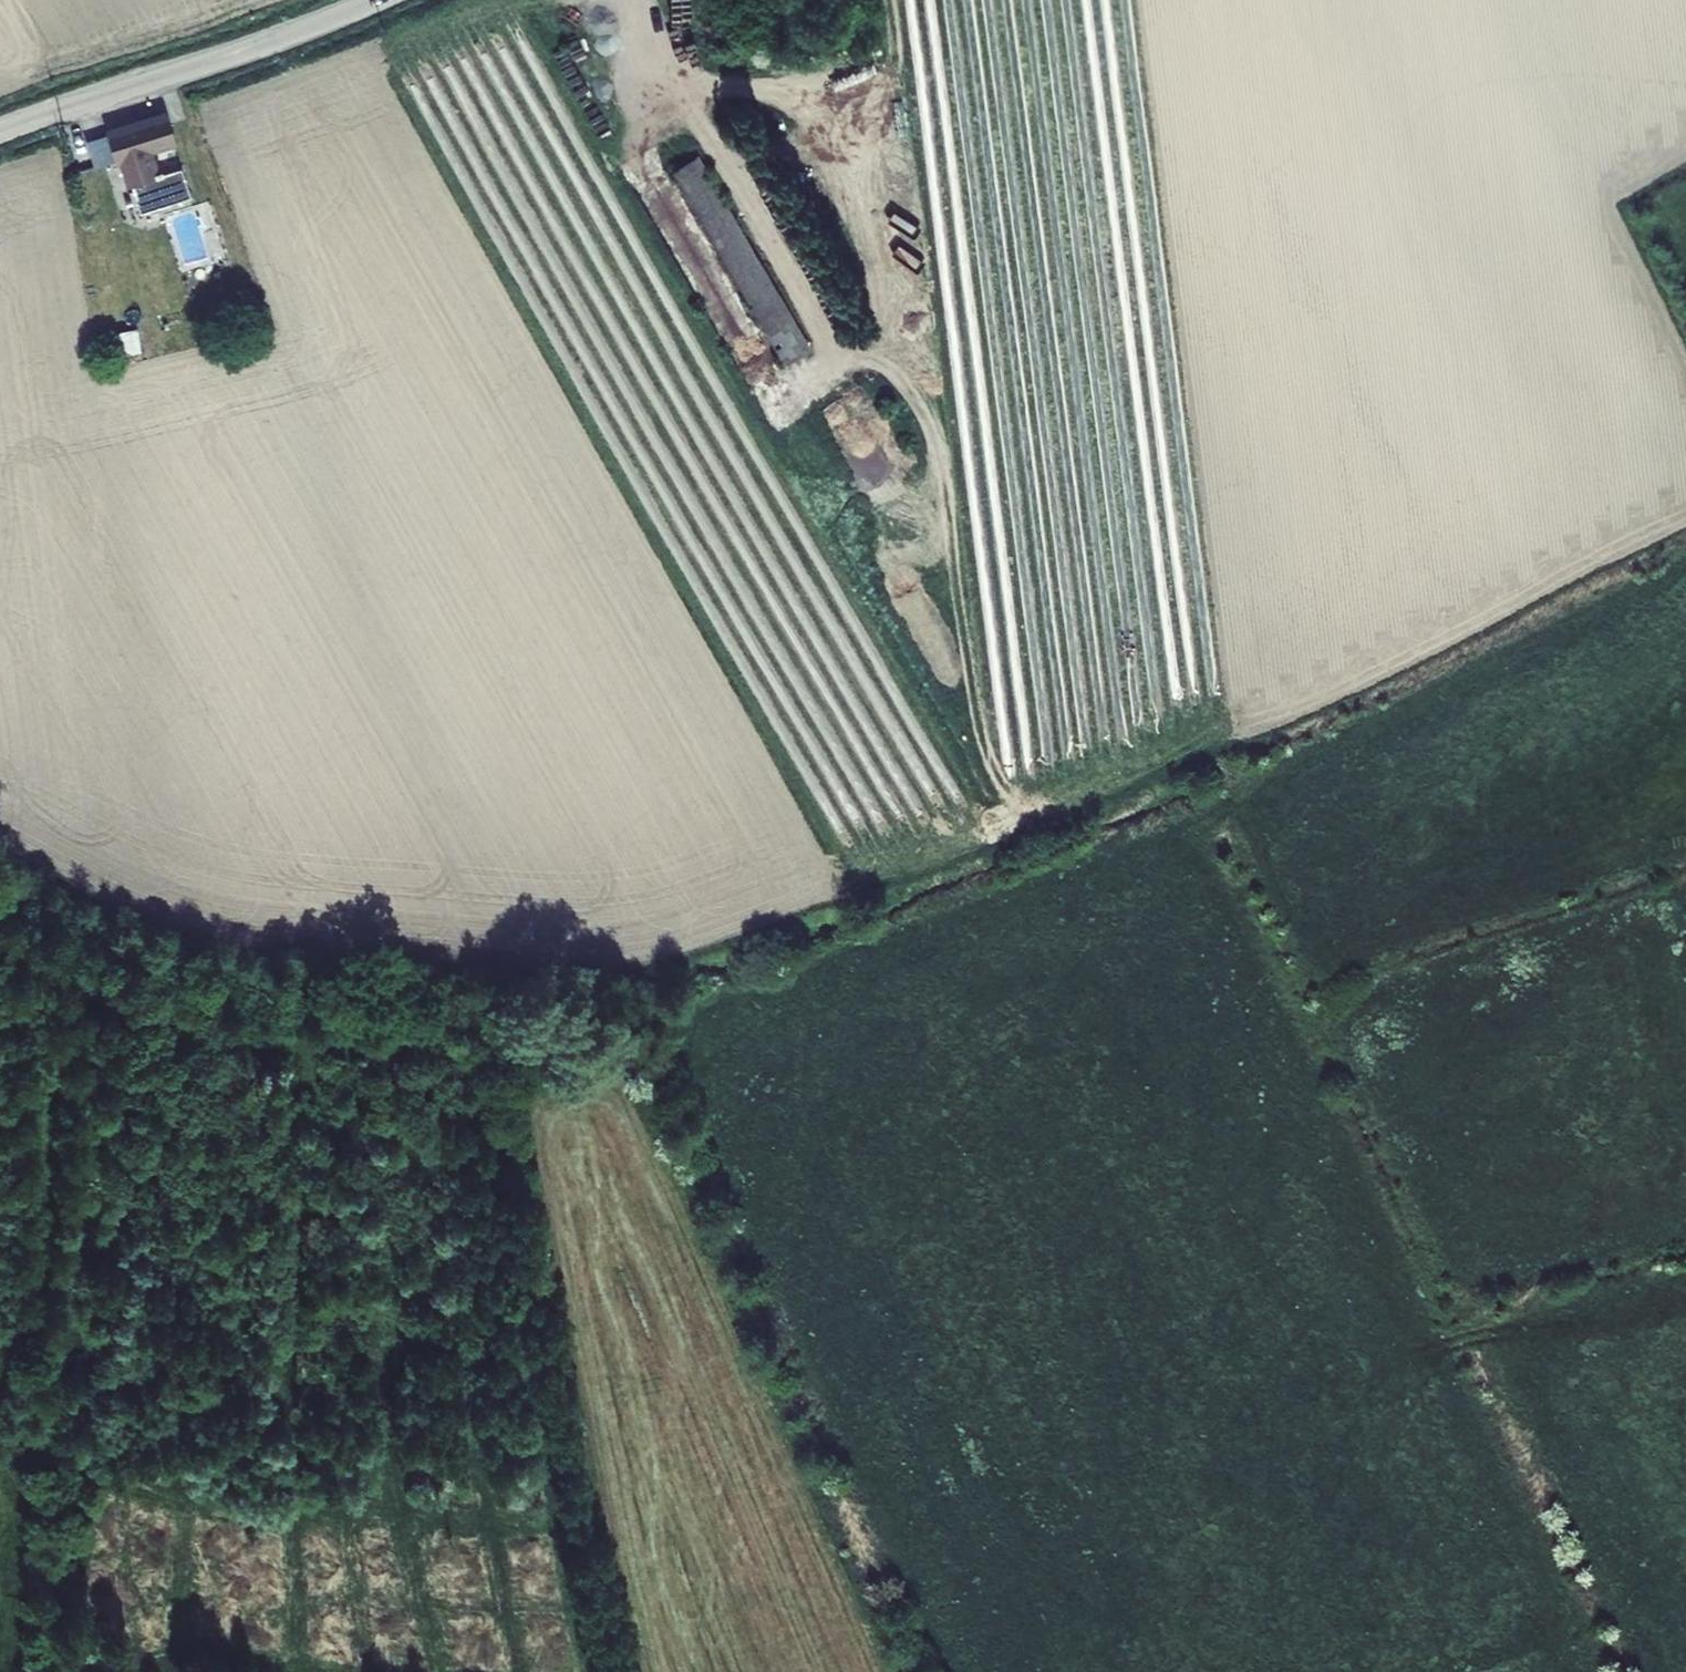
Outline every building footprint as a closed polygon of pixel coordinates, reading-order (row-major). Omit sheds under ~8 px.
[(132,120),(96,133),(103,157),(110,154),(120,184),(116,185),(131,232),(165,222),(150,174),(132,120)] [(690,147),(664,162),(777,359),(803,344),(690,147)] [(865,389),(827,414),(857,459),(895,433),(865,389)]
